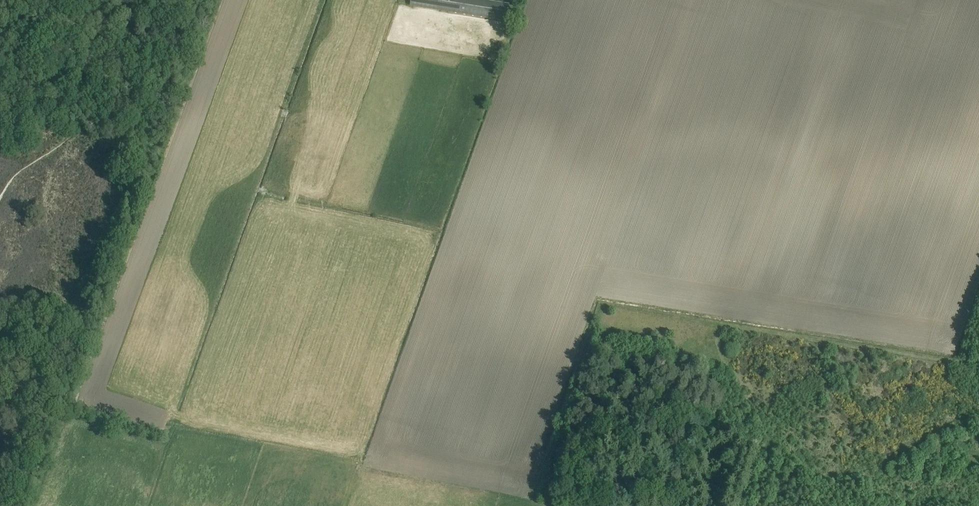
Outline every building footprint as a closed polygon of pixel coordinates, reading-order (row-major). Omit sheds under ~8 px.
[(481,0),(411,0),(411,6),(447,11),(446,12),(507,22),(508,5),(481,0)]
